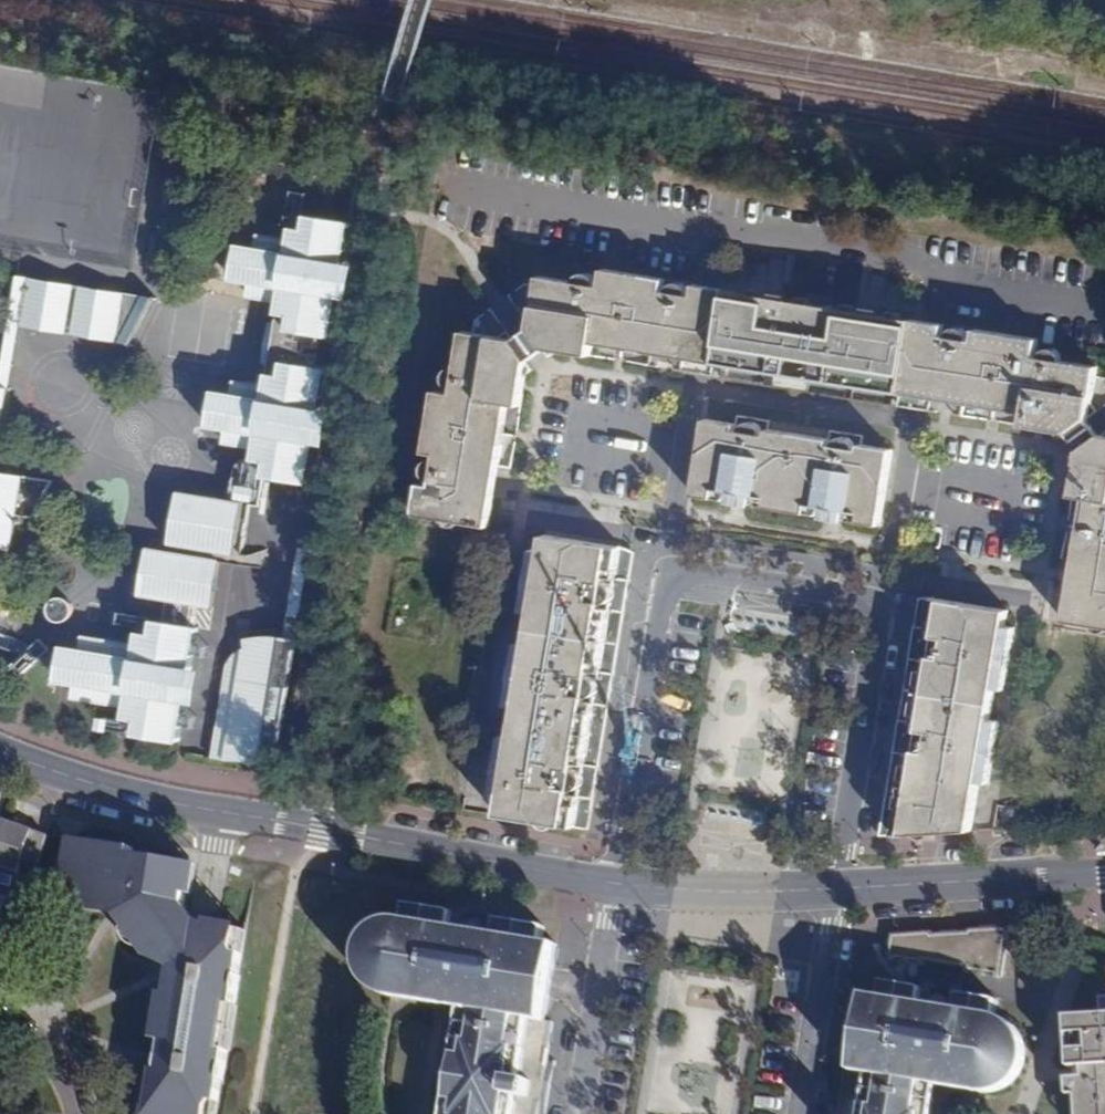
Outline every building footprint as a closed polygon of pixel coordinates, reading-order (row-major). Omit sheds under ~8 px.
[(216,394),(210,427),(229,430),(228,443),(257,448),(255,461),(270,463),(268,475),(308,482),(326,370),(312,369),(318,334),(330,335),(349,225),(311,218),(308,231),(293,229),(291,240),(262,235),(258,249),(239,246),(234,279),(253,282),(251,296),(281,301),(267,387),(237,383),(235,397),(216,394)] [(530,360),(544,350),(551,358),(560,350),(592,356),(594,343),(677,358),(716,364),(729,289),(697,284),(695,295),(689,295),(687,288),(682,284),(680,283),(675,283),(669,288),(668,291),(665,291),(666,279),(604,269),(600,286),(597,284),(596,279),(592,275),(590,274),(585,272),(580,275),(576,278),(576,282),(540,276),(532,314),(523,320),(530,330),(527,343),(513,340),(508,332),(501,338),(464,332),(457,367),(451,369),(446,375),(445,381),(449,390),(452,390),(451,394),(435,392),(425,454),(436,455),(435,460),(430,461),(424,467),(424,475),(425,478),(427,482),(429,483),(431,483),(430,487),(420,485),(415,518),(489,528),(510,406),(521,408),(528,374),(535,369),(530,362),(530,360)] [(156,299),(14,275),(5,324),(128,345),(156,299)] [(913,319),(729,289),(716,364),(714,375),(899,405),(901,392),(913,319)] [(913,319),(901,392),(939,399),(1025,414),(1022,425),(1054,431),(1059,439),(1066,435),(1079,451),(1072,456),(1077,464),(1072,496),(1085,498),(1065,621),(1104,628),(1104,429),(1100,434),(1085,431),(1088,418),(1096,410),(1090,404),(1097,367),(1063,361),(1062,358),(1058,352),(1056,351),(1050,349),(1041,353),(1038,357),(1035,356),(1038,340),(975,329),(972,341),(969,340),(968,336),(966,332),(962,329),(956,327),(952,328),(948,333),(946,337),(943,336),(944,324),(913,319)] [(714,375),(716,364),(677,358),(675,371),(714,377),(714,375)] [(0,445),(9,390),(0,388),(0,445)] [(939,399),(901,392),(899,405),(937,412),(939,399)] [(706,419),(693,496),(880,526),(892,449),(860,444),(859,450),(854,449),(854,446),(852,441),(846,437),(842,437),(836,439),(834,445),(829,445),(830,439),(768,429),(767,435),(762,434),(762,430),(759,424),(752,421),(747,421),(744,424),(742,427),(741,431),(738,430),(738,424),(706,419)] [(12,550),(22,477),(0,473),(0,548),(12,550)] [(179,493),(171,545),(234,555),(242,503),(179,493)] [(532,820),(589,830),(594,802),(581,800),(583,785),(586,785),(589,767),(599,769),(610,708),(596,706),(599,691),(601,692),(604,675),(614,677),(622,630),(625,615),(610,612),(613,596),(616,597),(619,581),(630,583),(635,550),(610,546),(545,535),(542,553),(532,551),(522,613),(532,615),(527,646),(518,644),(507,706),(517,708),(511,739),(502,737),(492,799),(501,801),(499,815),(532,820)] [(148,550),(140,597),(211,609),(219,562),(148,550)] [(625,615),(630,583),(619,581),(616,597),(613,596),(610,612),(625,615)] [(880,834),(1018,827),(1021,807),(978,801),(981,782),(990,784),(1000,722),(991,720),(996,689),(1005,690),(1015,628),(1006,626),(1009,610),(929,597),(919,596),(914,627),(924,628),(921,646),(925,647),(922,662),(909,660),(898,722),(908,723),(906,741),(909,741),(906,757),(893,755),(880,834)] [(138,734),(179,741),(195,631),(157,625),(155,638),(141,636),(138,647),(86,638),(84,652),(65,649),(60,681),(78,684),(76,698),(129,706),(127,718),(140,719),(138,734)] [(924,628),(914,627),(909,660),(922,662),(925,647),(921,646),(924,628)] [(253,765),(275,770),(296,640),(264,638),(246,641),(247,650),(236,654),(228,666),(212,758),(225,760),(250,759),(253,765)] [(610,708),(614,677),(604,675),(601,692),(599,691),(596,706),(610,708)] [(898,722),(893,755),(906,757),(909,741),(906,741),(908,723),(898,722)] [(581,800),(594,802),(599,769),(589,767),(586,785),(583,785),(581,800)] [(9,822),(11,814),(0,811),(0,819),(9,822)] [(11,814),(9,822),(27,828),(29,821),(11,814)] [(9,822),(0,819),(0,848),(9,822)] [(11,893),(21,863),(32,829),(27,828),(9,822),(0,848),(0,889),(11,893)] [(32,829),(21,863),(37,868),(48,835),(32,829)] [(246,955),(238,954),(236,947),(239,928),(197,922),(188,922),(183,914),(185,902),(186,894),(191,865),(130,854),(131,848),(74,838),(64,895),(76,897),(75,902),(119,910),(118,917),(125,927),(141,949),(147,957),(159,949),(175,971),(171,995),(163,1042),(158,1070),(152,1112),(160,1113),(208,1113),(209,1108),(214,1101),(222,1103),(229,1054),(220,1052),(228,1001),(238,1002),(246,955)] [(191,865),(186,894),(195,896),(200,866),(191,865)] [(74,910),(118,917),(119,910),(75,902),(74,910)] [(188,922),(197,922),(185,902),(183,914),(188,922)] [(403,920),(399,941),(395,941),(390,942),(386,945),(384,947),(382,950),(381,953),(380,956),(380,960),(381,963),(382,966),(384,969),(387,972),(389,974),(394,976),(391,997),(460,1009),(453,1053),(455,1054),(448,1099),(446,1099),(444,1113),(515,1113),(517,1098),(529,1099),(532,1082),(521,1080),(531,1021),(544,1023),(557,945),(542,942),(544,928),(498,920),(495,934),(450,928),(452,912),(406,905),(403,920)] [(361,943),(359,949),(357,954),(359,969),(363,980),(371,988),(376,991),(385,996),(391,997),(394,976),(389,974),(387,972),(384,969),(382,966),(381,963),(380,960),(380,956),(381,953),(382,950),(384,947),(386,945),(390,942),(395,941),(399,941),(403,920),(393,920),(387,921),(373,927),(369,931),(366,934),(361,943)] [(132,945),(141,949),(125,927),(124,930),(127,940),(132,945)] [(1002,978),(1010,927),(891,934),(886,960),(928,966),(928,963),(963,969),(963,972),(1002,978)] [(246,955),(250,930),(239,928),(236,947),(238,954),(246,955)] [(148,959),(175,971),(159,949),(147,957),(148,959)] [(996,1016),(998,1002),(959,995),(957,1009),(921,1004),(923,989),(884,983),(882,997),(866,995),(854,1072),(845,1071),(838,1113),(933,1113),(937,1088),(983,1094),(987,1072),(989,1072),(993,1071),(997,1070),(999,1067),(1002,1065),(1003,1061),(1004,1059),(1006,1055),(1004,1050),(1002,1045),(1000,1041),(997,1039),(992,1036),(996,1016)] [(155,1040),(163,1042),(171,995),(163,993),(155,1040)] [(229,1054),(238,1002),(228,1001),(220,1052),(229,1054)] [(1102,1016),(1068,1018),(1071,1068),(1083,1067),(1083,1077),(1069,1078),(1070,1096),(1077,1096),(1079,1113),(1104,1113),(1104,1015),(1102,1016)] [(1003,1091),(1015,1084),(1019,1079),(1026,1064),(1027,1059),(1027,1049),(1025,1039),(1021,1033),(1015,1026),(1003,1017),(999,1016),(996,1016),(992,1036),(997,1039),(1000,1041),(1002,1045),(1004,1050),(1006,1055),(1004,1059),(1003,1061),(1002,1065),(999,1067),(997,1070),(993,1071),(989,1072),(987,1072),(983,1094),(993,1093),(1003,1091)] [(152,1112),(158,1070),(150,1068),(142,1113),(160,1113),(152,1112)] [(222,1103),(214,1101),(209,1108),(208,1113),(220,1113),(222,1103)]
